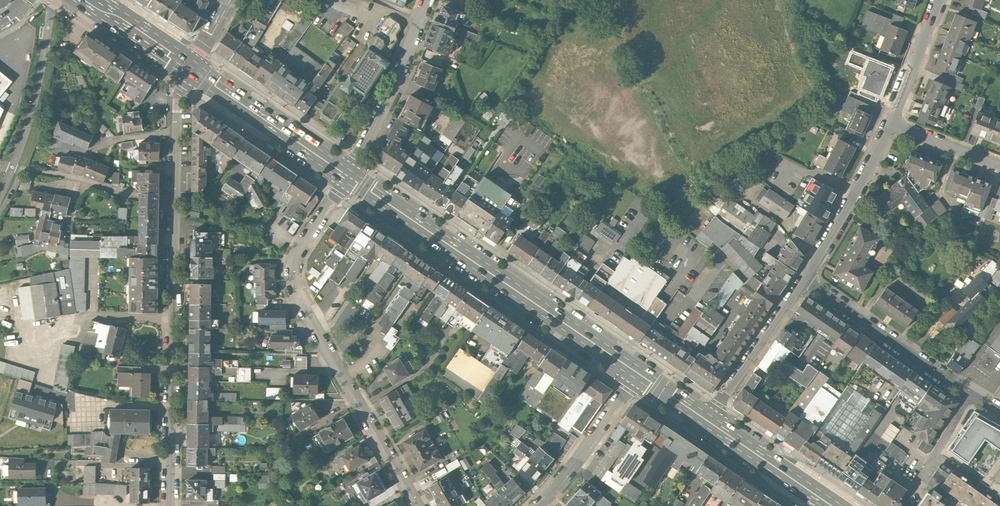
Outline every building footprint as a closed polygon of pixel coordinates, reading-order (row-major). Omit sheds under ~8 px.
[(150,8),(169,21),(180,4),(182,2),(179,0),(155,0),(150,8)] [(193,12),(201,18),(209,2),(206,0),(200,0),(196,7),(193,12)] [(282,0),(267,0),(249,30),(242,39),(252,46),(255,43),(281,1),(282,0)] [(283,62),(298,43),(312,23),(317,16),(315,14),(294,0),(282,0),(281,1),(303,16),(282,45),(274,46),(270,53),(283,62)] [(410,0),(384,0),(407,8),(410,0)] [(898,2),(914,8),(918,0),(899,0),(898,2)] [(281,1),(255,43),(270,53),(274,46),(282,45),(303,16),(281,1)] [(441,3),(433,23),(453,31),(458,19),(463,21),(465,21),(467,21),(469,20),(470,15),(441,3)] [(193,12),(180,4),(169,21),(189,33),(193,32),(201,18),(193,12)] [(886,36),(891,23),(893,19),(868,9),(862,27),(886,36)] [(895,13),(893,19),(891,23),(901,27),(905,17),(895,13)] [(948,31),(966,38),(969,39),(976,21),(955,13),(948,31)] [(324,101),(319,109),(320,114),(331,121),(336,120),(340,115),(343,110),(342,105),(350,94),(357,98),(355,100),(362,104),(371,90),(369,89),(385,65),(387,66),(389,62),(392,58),(388,56),(389,53),(399,39),(398,33),(402,27),(402,22),(391,15),(386,16),(379,26),(377,27),(377,29),(376,30),(376,31),(372,32),(367,39),(368,43),(364,49),(345,78),(339,80),(324,101)] [(354,28),(343,20),(337,29),(346,35),(348,37),(354,28)] [(433,23),(424,46),(448,55),(452,46),(456,48),(459,41),(451,38),(453,31),(433,23)] [(886,36),(880,50),(898,57),(909,30),(901,27),(891,23),(886,36)] [(241,25),(235,35),(242,39),(249,30),(241,25)] [(214,48),(229,59),(242,39),(235,35),(227,29),(214,48)] [(120,53),(89,31),(74,53),(105,74),(120,53)] [(966,38),(948,31),(942,48),(960,55),(966,38)] [(855,38),(848,35),(845,41),(852,44),(855,38)] [(229,59),(239,66),(252,46),(242,39),(229,59)] [(347,48),(353,52),(358,44),(353,40),(347,48)] [(239,66),(254,76),(270,53),(255,43),(252,46),(239,66)] [(283,62),(310,82),(312,80),(313,81),(326,63),(298,43),(283,62)] [(953,74),(960,55),(942,48),(935,67),(949,73),(953,74)] [(861,90),(883,98),(896,64),(859,50),(852,68),(867,74),(861,90)] [(134,62),(120,53),(105,74),(119,83),(124,76),(134,62)] [(254,76),(267,85),(283,62),(270,53),(254,76)] [(310,82),(294,104),(306,113),(312,104),(318,97),(314,94),(318,87),(320,88),(337,64),(329,59),(326,63),(313,81),(312,80),(310,82)] [(443,68),(424,61),(416,83),(434,90),(443,68)] [(158,78),(134,62),(124,76),(129,79),(149,93),(158,78)] [(294,104),(310,82),(283,62),(267,85),(294,104)] [(953,74),(949,73),(947,78),(949,79),(961,84),(963,78),(953,74)] [(11,84),(0,75),(0,97),(11,84)] [(830,104),(843,110),(850,94),(851,91),(823,78),(822,81),(830,104)] [(149,93),(129,79),(121,91),(141,104),(149,93)] [(924,96),(942,103),(949,86),(947,85),(931,79),(924,96)] [(949,79),(947,85),(949,86),(960,90),(963,84),(961,84),(949,79)] [(101,91),(96,87),(91,92),(97,97),(101,91)] [(410,92),(398,116),(411,123),(420,128),(433,104),(410,92)] [(854,96),(850,94),(843,110),(853,114),(857,106),(872,113),(875,106),(854,96)] [(924,96),(916,114),(935,122),(938,114),(945,117),(949,106),(942,103),(924,96)] [(978,96),(974,107),(979,109),(984,98),(978,96)] [(67,102),(66,97),(49,100),(50,105),(67,102)] [(316,107),(319,109),(324,101),(321,99),(318,97),(312,104),(316,107)] [(192,108),(191,126),(202,134),(211,140),(225,121),(201,104),(198,103),(196,103),(194,104),(193,106),(192,108)] [(853,114),(847,129),(855,134),(863,137),(873,114),(872,113),(857,106),(853,114)] [(499,116),(508,123),(515,114),(505,108),(499,116)] [(986,138),(995,117),(978,110),(969,132),(986,138)] [(140,111),(128,113),(128,116),(119,117),(120,131),(124,130),(125,133),(143,131),(142,119),(141,119),(140,111)] [(531,123),(516,112),(515,114),(508,123),(523,133),(530,123),(531,123)] [(466,121),(457,114),(443,134),(452,140),(466,121)] [(386,138),(389,139),(399,146),(411,123),(398,116),(386,138)] [(944,118),(938,116),(935,123),(941,125),(944,118)] [(91,122),(103,133),(108,128),(95,117),(91,122)] [(986,138),(999,143),(999,119),(995,117),(986,138)] [(54,120),(47,118),(44,127),(51,129),(54,120)] [(74,142),(88,148),(94,136),(58,120),(52,135),(72,144),(74,142)] [(225,121),(211,140),(225,150),(216,163),(224,168),(234,154),(246,136),(225,121)] [(855,134),(847,129),(834,124),(832,129),(853,139),(855,134)] [(202,134),(191,126),(191,146),(192,171),(192,192),(202,192),(206,187),(206,169),(212,169),(216,171),(219,166),(212,161),(211,142),(202,142),(202,134)] [(418,146),(412,155),(425,163),(430,155),(439,161),(444,153),(436,147),(437,146),(430,141),(432,138),(425,134),(422,138),(421,137),(416,144),(418,146)] [(246,136),(234,154),(255,168),(260,171),(271,154),(246,136)] [(840,137),(832,153),(850,162),(858,147),(840,137)] [(395,173),(409,153),(399,146),(389,139),(375,161),(395,173)] [(134,150),(133,160),(160,161),(160,142),(138,142),(138,150),(134,150)] [(464,156),(470,159),(476,149),(471,145),(464,156)] [(128,149),(121,148),(120,165),(125,165),(125,157),(128,157),(128,149)] [(933,180),(940,163),(908,150),(903,162),(907,169),(905,175),(916,189),(931,179),(933,180)] [(395,173),(419,190),(432,170),(433,169),(425,163),(412,155),(409,153),(395,173)] [(842,178),(850,162),(832,153),(829,158),(820,154),(815,164),(842,178)] [(72,170),(82,173),(88,159),(77,154),(76,157),(68,154),(67,156),(61,154),(60,156),(57,169),(71,172),(72,170)] [(271,154),(260,171),(263,174),(273,181),(271,184),(277,188),(280,185),(283,187),(281,190),(277,190),(273,196),(279,200),(281,197),(298,173),(271,154)] [(452,154),(444,165),(451,170),(457,162),(459,159),(452,154)] [(57,169),(60,156),(54,155),(51,167),(57,169)] [(82,173),(103,183),(109,168),(101,164),(88,159),(82,173)] [(432,199),(444,207),(457,188),(452,184),(464,167),(457,162),(451,170),(432,199)] [(419,190),(432,199),(451,170),(444,165),(438,174),(432,170),(419,190)] [(972,174),(952,167),(943,189),(956,194),(957,191),(964,194),(972,174)] [(260,171),(255,168),(250,175),(246,172),(240,182),(230,176),(223,189),(241,201),(248,190),(260,171)] [(159,170),(132,170),(132,180),(136,180),(136,184),(138,184),(138,190),(158,191),(159,170)] [(732,185),(742,192),(752,177),(742,170),(732,185)] [(263,174),(260,171),(248,190),(259,208),(268,203),(259,186),(263,179),(263,176),(263,174)] [(468,172),(463,179),(471,184),(476,177),(468,172)] [(318,186),(298,173),(281,197),(288,202),(286,205),(289,208),(286,212),(296,219),(299,215),(303,218),(307,216),(318,200),(318,195),(314,193),(318,186)] [(916,189),(905,175),(904,173),(889,184),(890,185),(901,201),(912,216),(927,205),(923,199),(916,189)] [(470,197),(457,216),(460,218),(484,235),(510,196),(512,193),(491,178),(489,177),(485,174),(470,197)] [(990,181),(972,174),(964,194),(961,202),(980,209),(985,194),(990,181)] [(31,180),(22,178),(19,189),(29,191),(31,180)] [(808,212),(826,222),(833,210),(829,208),(838,193),(812,178),(804,191),(809,195),(802,208),(808,212)] [(444,207),(457,216),(470,197),(465,193),(471,184),(463,179),(457,188),(444,207)] [(901,201),(890,185),(869,200),(880,215),(901,201)] [(760,202),(768,190),(763,187),(755,199),(760,202)] [(768,190),(760,202),(785,219),(795,204),(769,187),(768,190)] [(708,206),(717,215),(729,196),(720,189),(708,206)] [(138,196),(138,199),(158,200),(158,196),(158,191),(138,190),(138,196)] [(54,195),(34,191),(31,200),(43,202),(40,216),(49,218),(50,215),(52,204),(54,195)] [(998,199),(985,194),(980,209),(978,215),(990,220),(994,209),(998,199)] [(54,195),(52,204),(68,207),(70,199),(54,195)] [(520,202),(510,196),(484,235),(497,244),(515,217),(511,215),(520,202)] [(758,224),(771,233),(777,223),(757,209),(754,213),(729,196),(717,215),(721,220),(748,238),(758,224)] [(937,198),(929,204),(938,216),(946,210),(937,198)] [(158,200),(138,199),(138,219),(158,220),(158,200)] [(66,215),(68,207),(52,204),(50,215),(57,217),(58,213),(66,215)] [(927,205),(912,216),(921,228),(938,216),(929,204),(927,205)] [(118,206),(117,224),(126,224),(127,207),(118,206)] [(549,235),(556,240),(562,244),(582,217),(569,207),(558,222),(550,233),(549,235)] [(23,208),(10,208),(10,215),(23,216),(23,208)] [(349,208),(334,229),(330,235),(348,247),(367,220),(349,208)] [(539,228),(542,223),(524,210),(519,216),(535,228),(539,228)] [(808,212),(795,234),(813,245),(826,222),(808,212)] [(755,256),(761,248),(748,238),(721,220),(717,215),(702,230),(714,240),(722,249),(750,278),(754,275),(764,266),(755,256)] [(53,219),(49,218),(40,216),(34,239),(48,242),(53,219)] [(552,218),(545,229),(550,233),(558,222),(552,218)] [(63,221),(53,219),(48,242),(46,249),(69,255),(70,246),(64,245),(67,235),(60,233),(63,221)] [(158,220),(138,219),(137,242),(157,243),(158,220)] [(348,247),(359,255),(360,253),(378,227),(367,220),(348,247)] [(621,234),(602,221),(596,230),(615,243),(621,234)] [(758,224),(748,238),(761,248),(771,233),(758,224)] [(310,252),(318,257),(329,242),(327,240),(327,238),(330,235),(334,229),(328,225),(310,252)] [(843,255),(863,266),(880,237),(859,226),(843,255)] [(377,253),(389,235),(378,227),(360,253),(368,259),(371,261),(377,253)] [(522,233),(510,250),(529,263),(541,246),(549,235),(550,233),(545,229),(535,242),(522,233)] [(711,244),(714,240),(702,230),(699,233),(695,237),(708,247),(711,244)] [(70,234),(70,246),(69,255),(69,256),(70,257),(86,257),(101,257),(101,235),(70,234)] [(137,235),(101,235),(101,257),(130,258),(137,258),(137,242),(137,235)] [(332,246),(336,248),(344,254),(348,247),(330,235),(327,238),(334,243),(332,246)] [(370,277),(377,282),(404,245),(389,235),(377,253),(387,259),(385,262),(382,259),(370,277)] [(579,244),(588,250),(595,241),(585,235),(579,244)] [(863,266),(873,272),(876,273),(879,275),(883,268),(889,265),(898,248),(880,237),(863,266)] [(191,238),(191,258),(211,258),(223,258),(230,258),(231,248),(211,248),(211,238),(193,238),(191,238)] [(46,249),(48,242),(34,239),(33,243),(21,245),(22,257),(37,251),(46,249)] [(541,246),(529,263),(542,272),(554,256),(562,244),(556,240),(548,252),(541,246)] [(784,252),(779,258),(797,270),(806,256),(792,240),(787,247),(785,245),(782,250),(784,252)] [(157,243),(137,242),(137,258),(157,258),(157,243)] [(570,242),(565,249),(572,255),(574,251),(577,247),(570,242)] [(577,247),(574,251),(584,258),(589,251),(588,250),(579,244),(577,247)] [(404,245),(377,282),(386,288),(396,275),(398,277),(401,273),(398,272),(400,269),(404,272),(417,253),(404,245)] [(359,255),(348,247),(344,254),(354,261),(359,255)] [(320,289),(328,277),(344,254),(336,248),(312,283),(320,289)] [(554,256),(542,272),(554,280),(570,257),(572,255),(565,249),(560,256),(562,257),(560,260),(554,256)] [(611,273),(601,287),(648,321),(652,324),(657,318),(668,302),(663,299),(657,295),(669,279),(628,249),(624,255),(611,273)] [(615,249),(602,267),(611,273),(624,255),(615,249)] [(797,270),(779,258),(768,250),(762,258),(772,264),(773,262),(775,263),(770,271),(788,283),(797,270)] [(352,282),(368,259),(360,253),(359,255),(354,261),(344,276),(352,282)] [(406,285),(400,293),(410,300),(433,265),(417,253),(404,272),(407,274),(405,277),(412,281),(414,279),(415,280),(410,288),(406,285)] [(354,261),(344,254),(328,277),(339,284),(344,276),(354,261)] [(863,266),(843,255),(831,276),(862,293),(873,272),(863,266)] [(70,260),(70,268),(76,311),(86,311),(87,293),(84,293),(86,257),(70,257),(70,260)] [(554,280),(565,288),(577,271),(569,266),(572,265),(575,260),(570,257),(554,280)] [(130,258),(130,275),(157,275),(157,258),(137,258),(130,258)] [(191,258),(191,279),(214,279),(214,268),(211,268),(211,258),(191,258)] [(991,259),(978,274),(986,282),(988,279),(998,267),(999,265),(991,259)] [(254,280),(276,280),(276,263),(250,263),(250,270),(254,272),(254,280)] [(428,287),(432,290),(445,272),(433,265),(410,300),(416,305),(428,287)] [(578,297),(589,305),(601,287),(611,273),(602,267),(600,266),(590,281),(578,297)] [(998,267),(988,279),(997,286),(999,282),(999,268),(998,267)] [(54,272),(56,282),(60,316),(76,314),(76,311),(70,268),(62,270),(54,272)] [(733,270),(712,299),(723,306),(735,288),(738,289),(745,282),(733,270)] [(565,288),(578,297),(590,281),(577,271),(565,288)] [(788,283),(770,271),(763,281),(762,283),(779,295),(788,283)] [(56,282),(54,272),(30,276),(31,285),(56,282)] [(426,325),(434,314),(458,281),(445,272),(432,290),(438,294),(436,297),(434,296),(418,320),(426,325)] [(969,297),(943,321),(952,330),(985,299),(977,291),(986,282),(978,274),(977,273),(961,288),(969,297)] [(157,275),(130,275),(130,293),(157,293),(157,275)] [(754,275),(750,278),(747,280),(745,282),(756,291),(759,287),(762,283),(763,281),(754,275)] [(276,280),(254,280),(254,285),(251,289),(254,292),(254,299),(256,299),(268,299),(276,299),(276,280)] [(434,314),(446,322),(469,289),(458,281),(434,314)] [(31,285),(18,287),(23,321),(60,316),(56,282),(31,285)] [(190,282),(189,303),(210,304),(211,282),(190,282)] [(386,288),(377,282),(367,298),(376,305),(388,289),(386,288)] [(777,299),(779,295),(762,283),(759,287),(756,291),(745,282),(738,289),(753,299),(769,310),(777,299)] [(0,288),(0,323),(14,321),(9,287),(0,288)] [(601,287),(589,305),(635,337),(640,341),(652,324),(648,321),(601,287)] [(874,304),(907,328),(919,311),(886,288),(874,304)] [(471,331),(473,328),(490,303),(469,289),(446,322),(450,325),(454,328),(458,322),(471,331)] [(130,293),(130,313),(157,313),(157,293),(130,293)] [(395,322),(410,300),(400,293),(387,311),(393,315),(390,319),(395,322)] [(835,343),(848,325),(804,294),(791,312),(835,343)] [(769,310),(753,299),(716,352),(733,364),(769,310)] [(189,303),(189,326),(210,326),(219,327),(219,319),(210,319),(210,304),(189,303)] [(473,328),(493,341),(510,317),(490,303),(473,328)] [(726,315),(709,303),(703,312),(688,332),(705,344),(726,315)] [(681,327),(676,333),(684,338),(688,332),(703,312),(695,306),(681,327)] [(259,309),(259,323),(271,323),(286,323),(286,309),(259,309)] [(386,334),(392,327),(395,322),(390,319),(393,315),(387,311),(379,323),(384,327),(381,331),(386,334)] [(972,338),(973,340),(978,334),(973,330),(980,321),(971,315),(956,330),(966,336),(970,340),(972,338)] [(515,344),(526,329),(510,317),(493,341),(480,360),(496,372),(515,344)] [(652,324),(640,341),(668,360),(684,338),(676,333),(668,327),(657,318),(652,324)] [(126,329),(91,321),(86,344),(93,346),(92,351),(119,358),(126,329)] [(676,333),(681,327),(673,321),(668,327),(676,333)] [(844,357),(845,356),(861,334),(848,325),(835,343),(831,348),(844,357)] [(189,326),(188,350),(210,351),(210,326),(189,326)] [(397,330),(392,327),(386,334),(383,339),(388,342),(385,346),(390,350),(399,337),(394,334),(397,330)] [(783,327),(774,339),(790,350),(792,346),(797,350),(803,341),(801,340),(803,337),(790,328),(788,331),(783,327)] [(541,362),(552,347),(526,329),(515,344),(530,354),(541,362)] [(988,346),(999,354),(999,329),(988,346)] [(813,336),(807,331),(803,337),(801,340),(803,341),(807,344),(813,336)] [(280,334),(270,334),(270,337),(269,338),(269,339),(268,340),(268,341),(269,342),(270,343),(270,347),(286,347),(302,347),(299,343),(299,342),(299,340),(299,339),(298,338),(297,338),(296,337),(296,334),(292,334),(280,334)] [(859,366),(862,361),(875,344),(861,334),(845,356),(859,366)] [(955,351),(968,360),(980,344),(973,340),(972,338),(970,340),(966,336),(955,351)] [(696,346),(684,338),(668,360),(685,372),(698,354),(693,351),(696,346)] [(790,350),(774,339),(756,365),(772,376),(776,370),(783,360),(790,350)] [(75,346),(62,343),(52,389),(55,390),(66,393),(67,388),(75,346)] [(516,373),(530,354),(515,344),(496,372),(478,398),(484,403),(509,368),(516,373)] [(913,371),(875,344),(862,361),(901,388),(913,371)] [(999,359),(999,354),(988,346),(974,365),(988,375),(999,359)] [(496,372),(480,360),(461,347),(443,373),(478,398),(496,372)] [(536,406),(569,358),(552,347),(541,362),(519,394),(536,406)] [(188,350),(188,365),(222,366),(222,359),(213,358),(213,360),(209,360),(210,351),(188,350)] [(700,350),(698,354),(685,372),(714,391),(733,364),(716,352),(713,350),(709,356),(700,350)] [(955,351),(945,365),(958,374),(968,360),(955,351)] [(307,356),(294,356),(294,369),(307,369),(307,356)] [(390,366),(385,369),(387,373),(391,381),(394,385),(417,373),(410,360),(405,363),(401,356),(389,363),(390,366)] [(583,389),(593,375),(569,358),(536,406),(560,422),(583,389)] [(800,370),(783,360),(776,370),(803,388),(816,369),(806,362),(800,370)] [(31,383),(35,372),(0,361),(0,373),(20,379),(31,383)] [(188,380),(209,380),(209,371),(212,371),(212,374),(222,374),(222,366),(188,365),(188,380)] [(222,374),(237,374),(238,366),(222,366),(222,374)] [(251,366),(238,366),(237,374),(237,381),(251,382),(251,366)] [(803,388),(787,410),(798,419),(824,382),(828,377),(816,369),(803,388)] [(751,371),(740,386),(749,392),(760,377),(751,371)] [(929,384),(913,371),(901,388),(916,403),(929,384)] [(133,373),(118,373),(117,386),(132,386),(132,396),(150,397),(150,374),(133,373)] [(319,374),(294,374),(293,392),(311,392),(318,393),(319,374)] [(593,375),(583,389),(602,403),(613,388),(593,375)] [(30,390),(31,383),(20,379),(18,387),(30,390)] [(188,380),(187,398),(209,399),(236,400),(237,393),(209,392),(209,380),(188,380)] [(799,451),(807,441),(815,429),(816,427),(838,396),(840,393),(824,382),(798,419),(783,440),(799,451)] [(407,384),(379,399),(396,429),(414,419),(404,401),(414,395),(407,384)] [(867,416),(873,408),(875,405),(846,384),(840,393),(838,396),(867,416)] [(955,402),(929,384),(916,403),(925,409),(911,430),(923,438),(928,441),(955,402)] [(744,414),(756,397),(749,392),(740,386),(730,400),(731,405),(744,414)] [(30,390),(18,387),(10,416),(52,428),(60,399),(30,390)] [(283,399),(284,388),(266,387),(266,398),(283,399)] [(582,431),(602,403),(583,389),(560,422),(558,424),(569,431),(573,425),(582,431)] [(759,390),(756,397),(764,403),(768,396),(759,390)] [(867,416),(838,396),(816,427),(815,429),(821,433),(817,439),(826,445),(830,440),(844,449),(867,416)] [(744,414),(773,434),(785,418),(783,416),(764,403),(756,397),(744,414)] [(209,399),(187,398),(187,423),(214,423),(222,423),(222,416),(208,416),(209,399)] [(311,402),(291,414),(294,418),(292,419),(295,425),(297,424),(300,430),(320,418),(311,402)] [(648,410),(636,402),(612,437),(616,440),(618,441),(619,439),(628,427),(634,431),(648,410)] [(873,408),(867,416),(844,449),(853,456),(854,454),(860,446),(882,414),(873,408)] [(111,409),(110,432),(121,433),(150,433),(151,410),(111,409)] [(999,448),(999,424),(992,420),(975,409),(968,420),(953,442),(947,450),(962,460),(967,463),(984,438),(999,448)] [(648,410),(634,431),(632,434),(644,441),(648,435),(655,439),(666,424),(666,422),(648,410)] [(773,434),(783,440),(798,419),(787,410),(783,416),(785,418),(773,434)] [(319,432),(329,449),(354,435),(343,417),(318,431),(319,432)] [(892,442),(901,427),(891,422),(882,437),(892,442)] [(214,423),(187,423),(186,447),(208,447),(208,430),(214,430),(214,423)] [(517,424),(511,434),(520,440),(527,431),(517,424)] [(709,453),(666,424),(655,439),(664,445),(651,463),(653,464),(648,472),(660,480),(674,459),(695,473),(697,471),(709,453)] [(426,428),(403,441),(411,456),(429,446),(426,440),(431,437),(426,428)] [(109,438),(109,436),(107,435),(103,430),(92,430),(92,433),(68,434),(69,445),(72,445),(100,445),(108,446),(109,438)] [(567,440),(553,431),(546,442),(559,451),(567,440)] [(325,452),(329,449),(319,432),(315,435),(325,452)] [(120,439),(109,438),(108,446),(100,445),(72,445),(72,454),(103,455),(101,460),(115,462),(120,439)] [(928,441),(923,438),(917,448),(926,454),(932,444),(928,441)] [(967,463),(984,475),(997,456),(999,458),(999,448),(984,438),(967,463)] [(618,441),(616,440),(592,474),(601,480),(608,470),(617,457),(626,445),(626,444),(619,439),(618,441)] [(807,441),(799,451),(814,462),(826,445),(817,439),(812,441),(810,444),(807,441)] [(814,462),(837,478),(853,456),(844,449),(830,440),(826,445),(814,462)] [(517,446),(530,457),(535,451),(522,441),(517,446)] [(891,442),(885,451),(899,461),(905,453),(891,442)] [(360,443),(340,455),(341,456),(335,459),(339,467),(345,463),(349,470),(363,463),(369,459),(360,443)] [(535,451),(530,457),(545,470),(555,457),(540,445),(535,451)] [(631,449),(626,445),(617,457),(623,461),(631,449)] [(433,451),(429,446),(411,456),(420,471),(443,458),(438,448),(433,451)] [(530,457),(517,446),(513,450),(524,460),(525,458),(528,460),(530,457)] [(860,446),(854,454),(858,457),(864,449),(860,446)] [(208,447),(186,447),(186,465),(197,465),(197,468),(202,468),(202,466),(208,466),(208,455),(215,455),(215,447),(208,447)] [(712,491),(729,466),(710,452),(709,453),(697,471),(703,475),(701,478),(705,481),(707,478),(711,481),(708,485),(706,483),(704,484),(689,505),(702,505),(712,491)] [(853,456),(837,478),(857,491),(879,460),(873,456),(867,464),(858,457),(854,454),(853,456)] [(369,459),(363,463),(366,467),(377,461),(374,456),(369,459)] [(984,475),(980,481),(999,495),(999,458),(997,456),(984,475)] [(24,458),(8,457),(7,478),(36,478),(36,462),(24,462),(24,458)] [(528,460),(519,471),(533,483),(545,470),(530,457),(528,460)] [(458,459),(446,466),(449,472),(461,465),(458,459)] [(505,465),(500,459),(496,461),(502,467),(505,465)] [(857,491),(878,505),(892,505),(904,489),(881,472),(886,465),(879,460),(857,491)] [(481,468),(499,489),(506,483),(496,472),(497,471),(489,461),(481,468)] [(949,493),(964,503),(974,488),(965,482),(967,479),(960,474),(958,477),(952,473),(953,471),(941,462),(925,483),(936,490),(943,496),(946,498),(949,493)] [(96,466),(69,465),(69,482),(95,483),(96,466)] [(225,466),(212,466),(212,474),(214,474),(225,474),(225,466)] [(729,502),(746,477),(729,466),(712,491),(723,498),(729,502)] [(149,467),(130,467),(130,484),(151,485),(151,476),(149,476),(149,467)] [(376,470),(356,481),(367,500),(387,489),(376,470)] [(627,482),(608,470),(601,480),(620,493),(627,482)] [(647,482),(633,472),(627,482),(640,491),(647,482)] [(272,475),(262,476),(262,478),(258,479),(259,489),(273,487),(272,475)] [(429,486),(435,496),(452,486),(448,481),(450,480),(448,476),(429,486)] [(506,483),(499,489),(512,504),(526,491),(514,477),(506,483)] [(767,491),(746,477),(729,502),(733,505),(732,505),(758,505),(767,491)] [(213,479),(187,478),(186,499),(191,499),(214,500),(214,487),(225,487),(225,479),(213,479)] [(590,505),(603,505),(599,503),(596,503),(595,501),(603,492),(588,479),(576,493),(590,505)] [(980,481),(974,488),(964,503),(968,505),(999,505),(999,495),(980,481)] [(127,484),(95,483),(94,493),(126,495),(127,484)] [(151,485),(130,484),(130,503),(149,503),(149,493),(151,493),(151,485)] [(452,486),(435,496),(441,505),(458,505),(467,501),(462,494),(460,495),(454,485),(452,486)] [(45,487),(16,488),(17,504),(37,504),(46,503),(45,487)] [(486,501),(491,505),(509,505),(512,504),(499,489),(486,501)] [(920,505),(945,505),(946,505),(939,501),(943,496),(936,490),(932,495),(929,493),(920,505)] [(723,498),(712,491),(702,505),(718,505),(723,498)] [(767,491),(758,505),(778,505),(781,501),(767,491)] [(566,504),(569,505),(590,505),(576,493),(566,504)] [(479,505),(486,505),(479,498),(475,501),(479,505)] [(676,498),(671,505),(682,505),(684,503),(676,498)]
